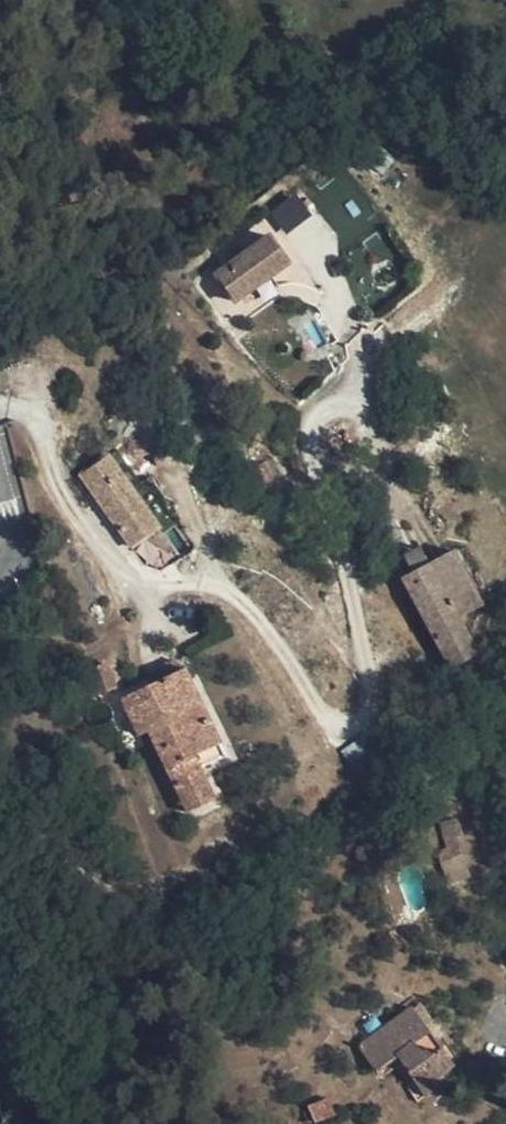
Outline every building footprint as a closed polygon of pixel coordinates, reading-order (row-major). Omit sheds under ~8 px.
[(285,232),(309,213),(294,193),(269,213),(285,232)] [(270,226),(214,263),(233,291),(288,254),(270,226)] [(103,450),(76,469),(129,543),(156,524),(103,450)] [(409,553),(393,562),(398,572),(414,562),(409,553)] [(414,562),(398,572),(402,578),(393,583),(446,672),(471,657),(450,621),(472,609),(440,555),(418,568),(414,562)] [(106,662),(85,670),(96,694),(116,685),(106,662)] [(184,668),(121,699),(138,736),(148,733),(186,813),(215,800),(194,756),(220,743),(184,668)] [(493,696),(505,720),(505,688),(493,696)] [(436,853),(448,885),(465,879),(470,876),(457,838),(462,835),(456,818),(439,825),(447,847),(436,853)] [(410,1009),(398,1017),(357,1046),(375,1072),(397,1057),(423,1096),(440,1083),(437,1076),(452,1065),(438,1048),(415,1016),(410,1009)] [(424,1010),(415,1016),(438,1048),(447,1042),(428,1014),(424,1010)] [(327,1098),(307,1105),(313,1123),(334,1116),(327,1098)]
